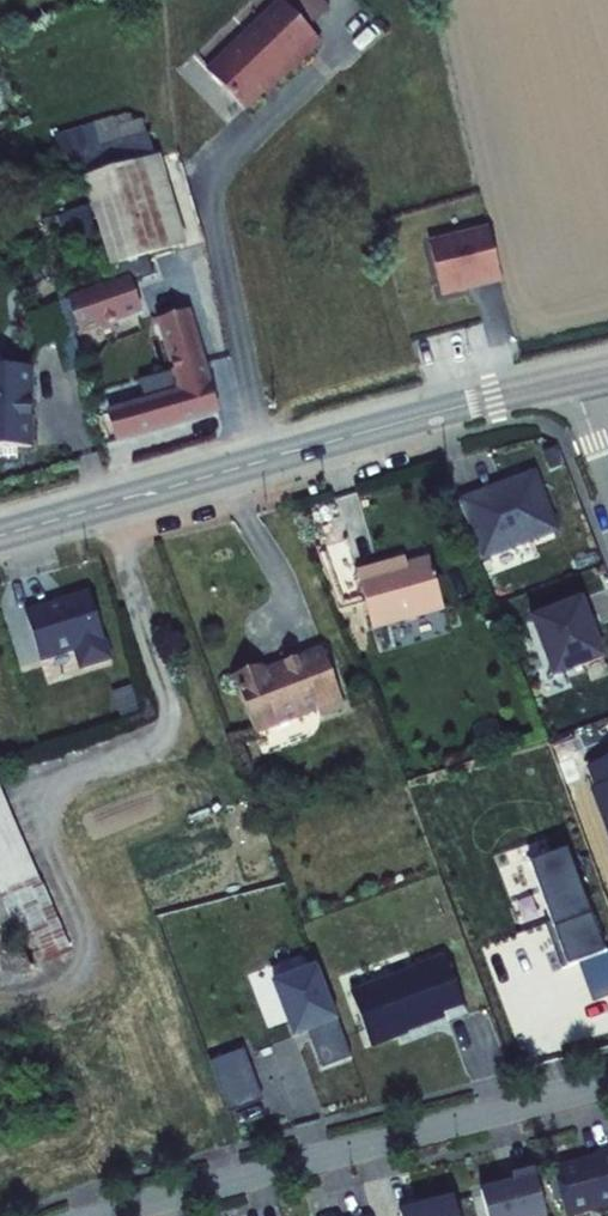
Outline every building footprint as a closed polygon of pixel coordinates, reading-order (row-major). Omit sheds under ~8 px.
[(214,68),(254,101),(280,70),(282,72),(322,23),(306,11),(315,0),(269,0),(214,68)] [(182,219),(153,133),(81,161),(109,245),(182,219)] [(437,219),(453,270),(504,254),(488,203),(437,219)] [(76,250),(97,242),(85,209),(64,216),(76,250)] [(126,258),(67,278),(77,313),(138,291),(126,258)] [(36,327),(71,315),(59,281),(24,293),(36,327)] [(168,373),(112,390),(121,417),(220,384),(187,287),(160,296),(176,343),(160,348),(168,373)] [(0,344),(0,425),(25,425),(28,345),(0,344)] [(479,492),(460,499),(482,558),(557,530),(535,471),(493,487),(495,493),(481,498),(479,492)] [(365,569),(379,628),(452,610),(438,557),(414,563),(386,570),(384,564),(365,569)] [(412,557),(384,564),(386,570),(414,563),(412,557)] [(80,670),(111,661),(88,580),(22,599),(40,660),(72,650),(80,670)] [(582,600),(530,620),(552,678),(602,659),(587,620),(589,619),(582,600)] [(240,680),(261,737),(323,714),(327,722),(352,712),(331,655),(289,669),(290,672),(270,678),(267,671),(240,680)] [(8,747),(1,725),(0,726),(0,750),(8,747)] [(14,765),(8,747),(0,750),(0,771),(14,765)] [(41,866),(3,785),(0,787),(0,879),(1,882),(41,866)] [(562,934),(556,936),(564,956),(606,939),(568,836),(530,850),(562,934)] [(85,960),(41,866),(1,882),(23,930),(44,978),(85,960)] [(0,883),(0,939),(23,930),(1,882),(0,883)] [(357,981),(377,1033),(403,1023),(402,1021),(451,1002),(453,1008),(473,1000),(450,942),(420,954),(421,956),(357,981)] [(322,1049),(352,1037),(319,953),(276,970),(295,1018),(308,1013),(322,1049)] [(236,1100),(269,1087),(249,1035),(216,1048),(236,1100)] [(559,1152),(572,1200),(607,1190),(607,1136),(602,1138),(603,1140),(559,1152)] [(498,1215),(500,1215),(554,1201),(541,1154),(518,1160),(520,1167),(487,1175),(498,1215)] [(412,1215),(470,1215),(461,1184),(429,1192),(429,1190),(406,1196),(412,1215)] [(346,1215),(381,1215),(378,1204),(359,1210),(360,1212),(346,1215)]
